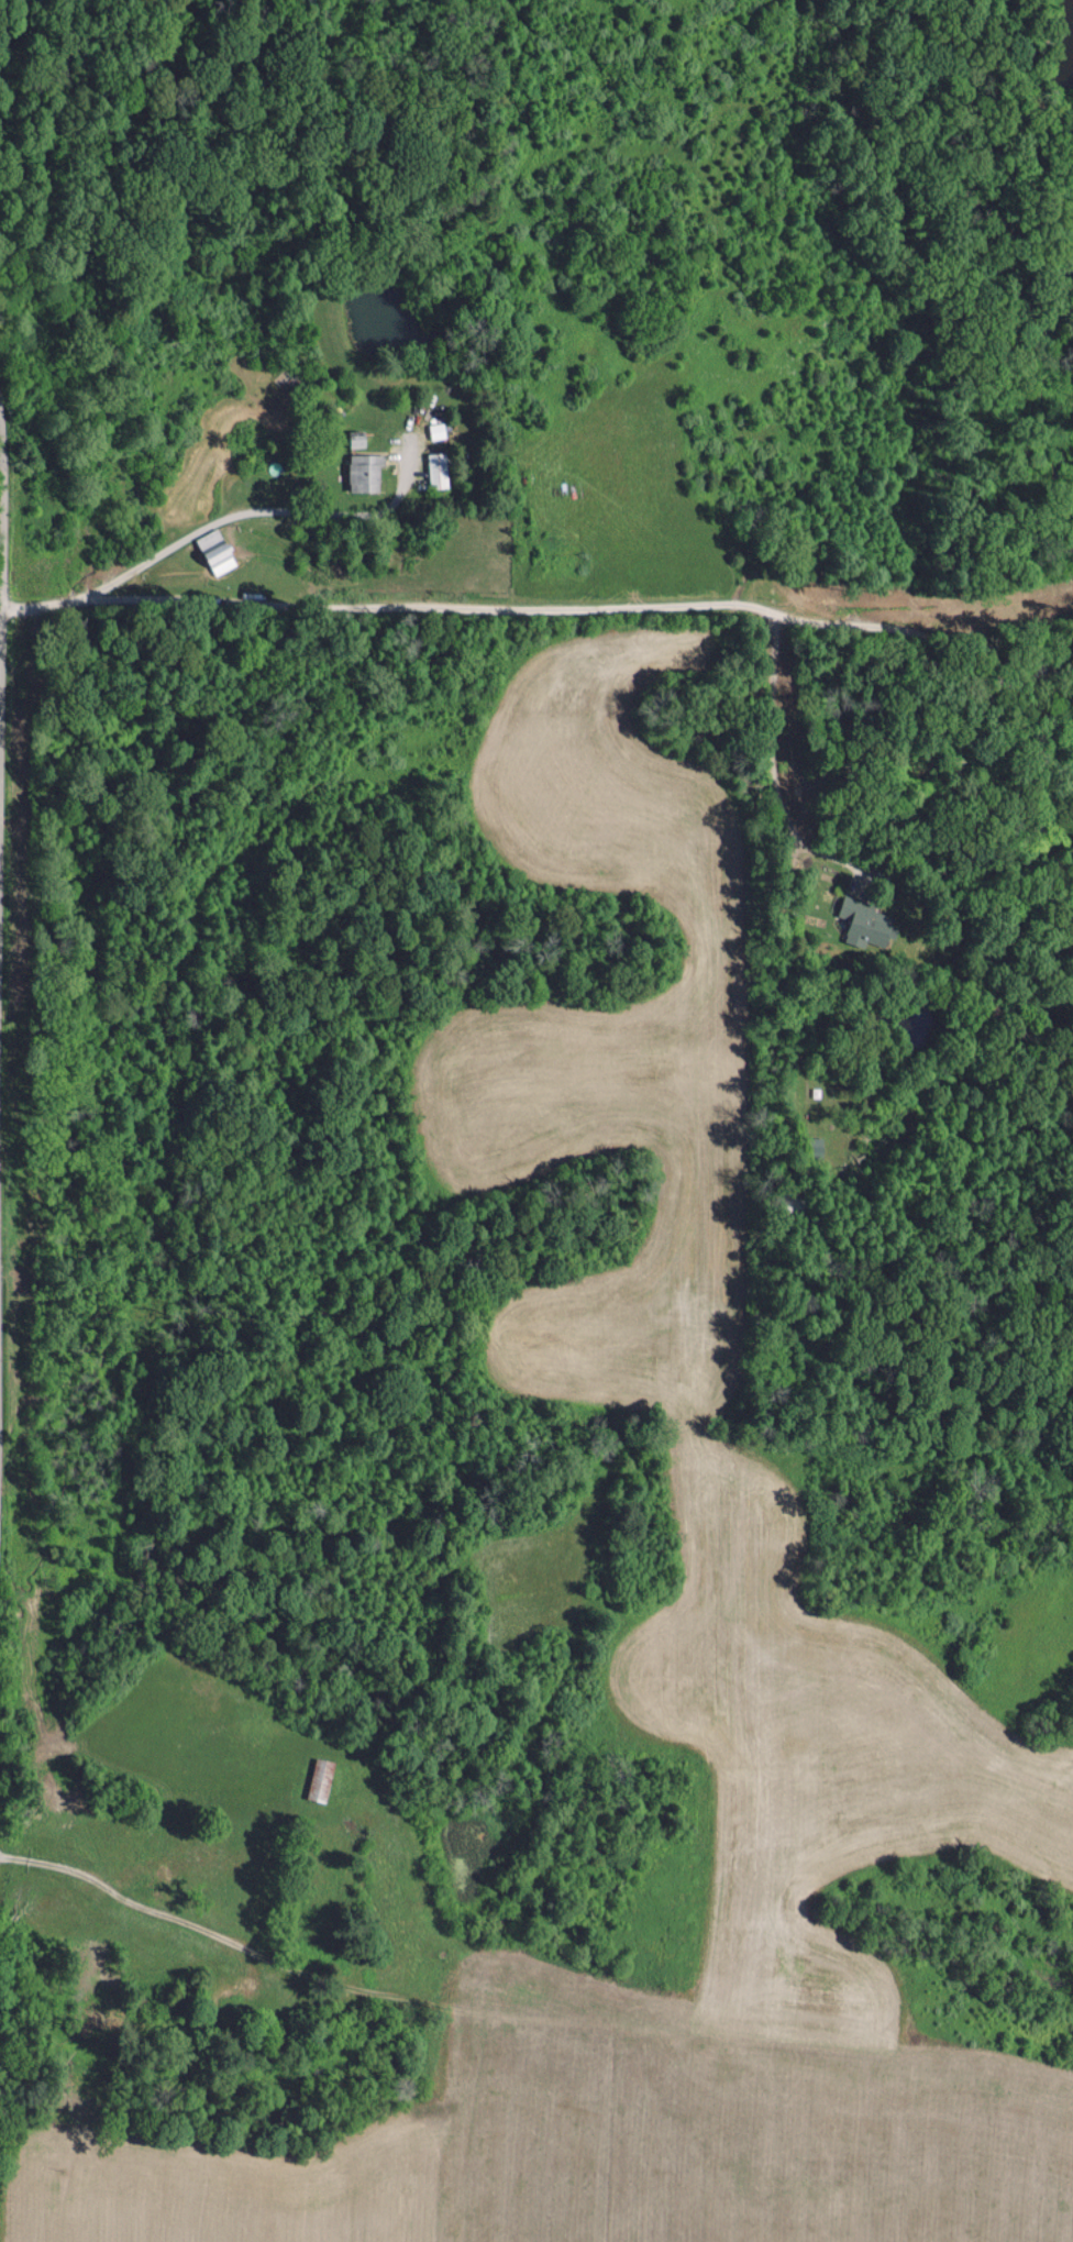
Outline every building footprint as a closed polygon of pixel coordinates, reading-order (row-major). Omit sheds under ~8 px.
[(430,440),(446,438),(444,423),(429,424),(430,440)] [(427,454),(428,488),(446,487),(445,453),(427,454)] [(381,492),(382,455),(350,454),(350,491),(381,492)] [(222,528),(197,536),(207,565),(232,557),(222,528)] [(885,948),(895,916),(843,900),(838,917),(850,921),(844,941),(862,947),(864,941),(885,948)] [(307,1798),(326,1802),(335,1761),(316,1757),(307,1798)]
